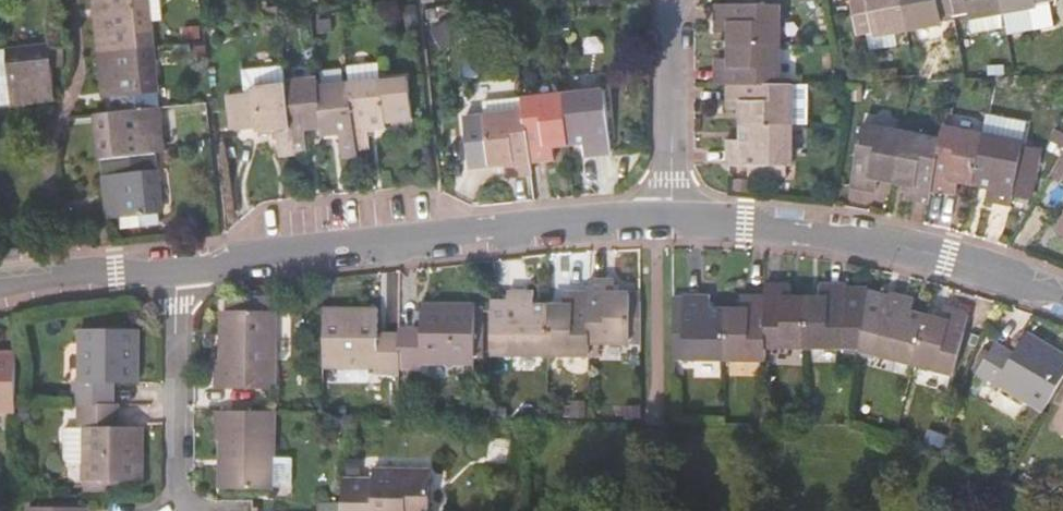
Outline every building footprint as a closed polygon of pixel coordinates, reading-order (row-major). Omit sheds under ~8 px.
[(151,48),(146,0),(102,0),(103,14),(94,15),(99,54),(151,48)] [(865,31),(870,30),(870,34),(889,31),(902,29),(897,0),(849,0),(855,33),(865,31)] [(902,29),(937,22),(936,14),(950,11),(948,0),(897,0),(902,29)] [(950,11),(966,8),(968,17),(970,16),(1002,10),(1000,0),(948,0),(950,11)] [(1002,10),(1036,4),(1035,0),(1000,0),(1002,10)] [(1002,10),(1005,26),(1006,32),(1054,24),(1050,0),(1035,0),(1036,4),(1002,10)] [(729,29),(729,45),(777,44),(778,3),(717,3),(717,28),(729,29)] [(1005,26),(1002,10),(970,16),(972,32),(1005,26)] [(870,30),(865,31),(868,50),(892,46),(889,31),(870,34),(870,30)] [(777,44),(729,45),(729,60),(716,60),(716,83),(730,83),(777,83),(777,44)] [(158,109),(151,48),(99,54),(104,93),(113,91),(115,114),(158,109)] [(30,100),(29,92),(53,90),(52,76),(64,75),(62,52),(49,53),(49,49),(0,54),(0,104),(30,100)] [(349,65),(351,80),(374,78),(372,63),(349,65)] [(245,69),(247,90),(255,90),(254,82),(286,79),(285,64),(245,69)] [(286,79),(294,149),(309,147),(306,125),(323,122),(319,84),(318,76),(286,79)] [(351,80),(358,144),(372,143),(369,125),(387,123),(386,115),(399,113),(396,84),(383,85),(382,77),(374,78),(351,80)] [(255,90),(247,90),(234,92),(237,126),(259,124),(259,129),(279,127),(281,150),(294,149),(286,79),(254,82),(255,90)] [(319,84),(323,122),(324,130),(341,129),(344,151),(358,150),(358,144),(351,80),(319,84)] [(777,83),(730,83),(730,108),(743,108),(742,123),(792,124),(792,83),(777,83)] [(565,91),(570,134),(585,132),(586,145),(610,142),(604,87),(565,91)] [(29,92),(30,100),(54,98),(53,90),(29,92)] [(483,94),(485,107),(525,103),(524,96),(524,90),(483,94)] [(525,103),(530,151),(554,149),(552,136),(570,134),(565,91),(524,96),(525,103)] [(525,103),(485,107),(490,155),(507,154),(508,166),(532,163),(530,151),(525,103)] [(163,151),(158,109),(115,114),(116,123),(99,125),(104,159),(156,152),(163,151)] [(983,112),(979,133),(1020,141),(1024,120),(983,112)] [(792,124),(742,123),(743,139),(729,139),(730,165),(750,165),(750,175),(786,175),(786,166),(792,166),(792,124)] [(891,180),(900,132),(862,125),(850,186),(873,190),(876,178),(891,180)] [(941,126),(938,140),(929,188),(952,193),(955,179),(970,182),(979,133),(941,126)] [(938,140),(900,132),(891,180),(907,184),(904,196),(926,200),(929,188),(938,140)] [(1020,141),(979,133),(970,182),(986,184),(983,199),(1009,204),(1020,141)] [(163,213),(156,152),(104,159),(108,195),(117,194),(120,218),(163,213)] [(1049,184),(1035,207),(1053,217),(1062,200),(1062,191),(1058,189),(1062,180),(1062,161),(1049,184)] [(1054,229),(1062,234),(1062,215),(1054,229)] [(583,343),(634,343),(634,297),(607,297),(607,283),(583,283),(583,295),(583,343)] [(761,298),(761,346),(800,346),(800,299),(787,299),(787,286),(761,285),(761,298)] [(800,299),(800,346),(841,345),(841,350),(855,350),(862,294),(862,289),(841,288),(841,285),(814,285),(814,299),(800,299)] [(883,299),(862,294),(855,350),(854,356),(869,360),(870,354),(911,364),(922,319),(909,316),(912,303),(884,295),(883,299)] [(501,355),(543,355),(543,308),(525,308),(525,295),(501,295),(501,305),(485,305),(485,343),(501,343),(501,355)] [(583,355),(583,343),(583,295),(559,295),(559,309),(543,308),(543,355),(583,355)] [(679,352),(679,360),(720,359),(720,312),(707,313),(708,298),(678,299),(678,313),(667,313),(667,353),(679,352)] [(678,299),(667,298),(667,313),(678,313),(678,299)] [(734,312),(720,312),(720,359),(761,359),(761,346),(761,298),(734,298),(734,312)] [(393,341),(393,346),(393,370),(419,370),(419,365),(469,365),(469,309),(419,309),(419,332),(419,341),(393,341)] [(922,319),(911,364),(949,374),(964,316),(939,309),(935,322),(922,319)] [(269,314),(222,314),(222,345),(217,345),(217,362),(214,362),(211,362),(211,393),(268,393),(269,314)] [(222,345),(222,314),(214,315),(214,362),(217,362),(217,345),(222,345)] [(368,346),(368,337),(368,314),(316,314),(316,370),(368,370),(368,376),(393,376),(393,370),(393,346),(368,346)] [(82,408),(108,408),(108,383),(118,382),(140,382),(140,332),(84,332),(84,382),(78,382),(77,408),(82,408)] [(393,332),(393,337),(393,341),(419,341),(419,332),(393,332)] [(988,352),(975,374),(996,387),(999,382),(1043,409),(1062,375),(1062,356),(1028,334),(1014,355),(1009,364),(988,352)] [(393,337),(368,337),(368,346),(393,346),(393,341),(393,337)] [(994,342),(988,352),(1009,364),(1014,355),(994,342)] [(667,353),(667,375),(679,375),(679,360),(679,352),(667,353)] [(19,415),(19,358),(0,358),(0,415),(19,415)] [(108,383),(108,408),(112,408),(118,408),(118,382),(108,383)] [(112,408),(108,408),(82,408),(81,432),(87,432),(87,483),(143,483),(143,432),(122,431),(111,432),(112,408)] [(118,408),(112,408),(111,432),(122,431),(122,408),(118,408)] [(215,441),(218,441),(221,441),(221,460),(227,460),(227,490),(272,490),(272,488),(272,459),(273,413),(215,413),(215,441)] [(77,471),(87,471),(87,432),(81,432),(71,432),(71,465),(77,471)] [(221,441),(218,441),(217,490),(227,490),(227,460),(221,460),(221,441)] [(290,459),(272,459),(272,488),(290,488),(290,459)] [(339,484),(340,510),(426,510),(426,474),(369,475),(370,484),(339,484)]
